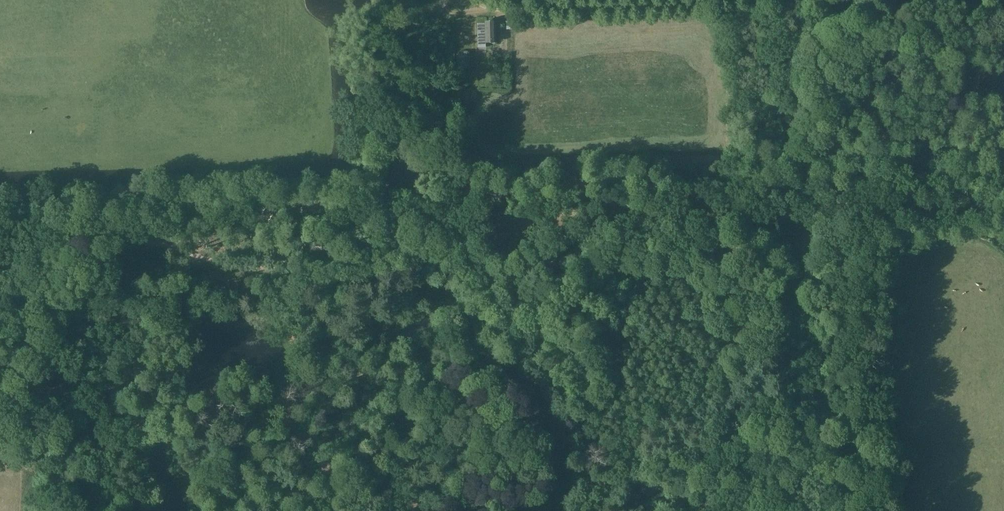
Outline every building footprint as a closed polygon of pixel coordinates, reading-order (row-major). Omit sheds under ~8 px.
[(496,43),(496,40),(496,22),(486,22),(486,23),(478,23),(478,43),(479,43),(479,49),(486,49),(486,44),(496,43)] [(468,90),(469,69),(469,53),(459,53),(458,90),(468,90)] [(461,105),(469,105),(469,96),(461,96),(461,105)]
